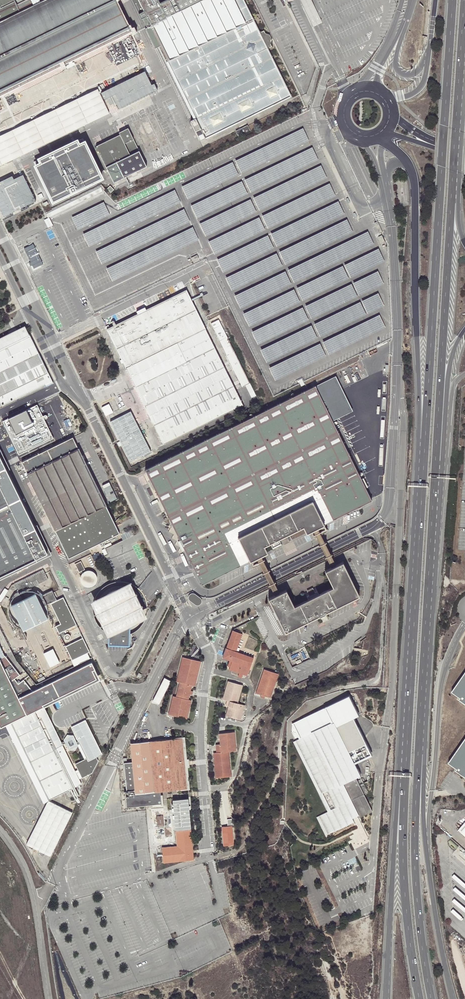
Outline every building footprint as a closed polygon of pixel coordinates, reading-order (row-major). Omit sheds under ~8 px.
[(61,67),(62,69),(66,67),(65,65),(132,32),(133,35),(136,33),(134,27),(131,28),(130,25),(129,25),(117,0),(0,0),(0,96),(61,67)] [(198,138),(199,140),(289,96),(267,50),(258,32),(243,0),(166,0),(159,3),(158,0),(132,0),(141,19),(143,19),(148,28),(145,29),(155,49),(159,46),(195,118),(190,121),(198,138)] [(260,31),(258,32),(267,50),(268,50),(269,48),(271,47),(270,44),(271,40),(269,35),(265,33),(263,31),(261,32),(260,31)] [(146,68),(101,90),(105,99),(107,98),(110,104),(113,103),(114,106),(117,104),(119,109),(159,89),(155,81),(152,82),(146,68)] [(0,134),(0,165),(110,112),(98,87),(0,134)] [(155,112),(133,122),(147,152),(169,142),(155,112)] [(236,132),(238,136),(249,130),(247,126),(236,132)] [(96,147),(114,183),(147,167),(128,128),(119,133),(120,135),(96,147)] [(302,128),(235,161),(241,174),(308,141),(302,128)] [(82,139),(34,162),(58,200),(102,178),(82,139)] [(311,147),(244,180),(251,192),(317,160),(311,147)] [(232,162),(181,186),(187,199),(238,175),(232,162)] [(320,165),(253,198),(259,210),(326,178),(320,165)] [(0,182),(0,207),(4,216),(20,208),(21,212),(29,208),(28,205),(37,200),(24,174),(15,179),(13,175),(0,182)] [(241,182),(190,206),(196,219),(247,195),(241,182)] [(328,183),(261,215),(268,228),(334,196),(328,183)] [(46,213),(48,217),(49,216),(103,190),(100,187),(46,213)] [(175,190),(84,234),(90,246),(181,203),(175,190)] [(250,199),(199,223),(205,236),(256,212),(250,199)] [(337,201),(270,234),(276,247),(343,214),(337,201)] [(104,202),(72,217),(78,230),(110,215),(104,202)] [(184,209),(96,251),(102,264),(190,222),(184,209)] [(45,221),(48,227),(51,226),(53,225),(52,222),(50,219),(49,216),(48,217),(44,219),(45,221)] [(259,218),(208,242),(214,254),(265,230),(259,218)] [(346,219),(279,251),(285,264),(352,232),(346,219)] [(377,221),(374,222),(379,233),(382,231),(377,221)] [(193,227),(106,269),(112,281),(199,240),(193,227)] [(367,231),(287,269),(294,283),(373,244),(367,231)] [(268,236),(217,260),(223,272),(274,248),(268,236)] [(378,249),(344,265),(350,278),(384,262),(378,249)] [(276,253),(225,277),(231,290),(282,266),(276,253)] [(342,266),(296,288),(302,301),(348,279),(342,266)] [(285,271),(234,295),(240,308),(291,284),(285,271)] [(377,271),(353,282),(360,295),(384,284),(377,271)] [(351,284),(305,306),(311,319),(357,297),(351,284)] [(294,289),(243,313),(249,326),(300,302),(294,289)] [(111,328),(168,445),(243,411),(185,291),(111,328)] [(378,293),(362,301),(368,314),(384,306),(378,293)] [(359,302),(314,324),(320,337),(366,315),(359,302)] [(302,307),(251,331),(257,344),(308,320),(302,307)] [(379,315),(322,341),(329,354),(385,328),(379,315)] [(249,383),(218,319),(211,323),(242,387),(249,383)] [(311,325),(260,350),(266,362),(317,338),(311,325)] [(40,377),(44,384),(45,386),(52,383),(24,326),(0,337),(0,396),(40,377)] [(319,343),(269,368),(275,380),(326,356),(319,343)] [(44,384),(40,377),(0,396),(0,406),(44,384)] [(276,404),(144,471),(200,585),(247,559),(255,556),(261,553),(263,551),(260,545),(275,537),(278,544),(289,539),(286,532),(300,525),(303,532),(311,528),(315,526),(370,500),(312,385),(276,404)] [(70,430),(54,395),(21,410),(37,445),(70,430)] [(102,407),(107,415),(114,412),(110,403),(102,407)] [(112,420),(129,461),(151,452),(134,411),(112,420)] [(16,413),(1,420),(21,461),(35,454),(16,413)] [(118,534),(74,439),(23,463),(67,558),(118,534)] [(47,553),(0,458),(0,576),(47,553)] [(315,526),(311,528),(329,566),(334,564),(315,526)] [(261,553),(255,556),(273,593),(279,590),(261,553)] [(271,594),(288,629),(355,595),(339,561),(334,564),(329,566),(321,570),(329,586),(318,592),(318,593),(315,594),(312,586),(301,592),(305,599),(302,601),(301,600),(290,605),(282,589),(279,590),(273,593),(271,594)] [(47,579),(42,569),(13,583),(18,593),(47,579)] [(106,633),(109,634),(109,643),(131,644),(131,634),(133,633),(136,631),(139,629),(141,626),(144,623),(145,620),(147,617),(147,613),(148,610),(148,606),(147,603),(147,599),(145,596),(144,593),(142,590),(139,587),(136,585),(133,583),(130,582),(127,581),(123,580),(120,580),(116,580),(113,581),(109,582),(106,583),(103,585),(100,587),(98,590),(96,593),(94,596),(93,599),(92,603),(92,606),(92,610),(92,613),(93,617),(94,620),(96,623),(98,626),(100,629),(103,631),(106,633)] [(55,600),(51,590),(40,595),(45,605),(51,602),(55,600)] [(63,596),(55,600),(51,602),(62,624),(56,626),(59,633),(76,624),(63,596)] [(63,651),(50,625),(25,637),(38,663),(63,651)] [(222,658),(229,661),(233,662),(231,667),(229,670),(248,676),(254,658),(237,653),(243,635),(231,632),(222,658)] [(83,638),(66,646),(72,660),(89,652),(83,638)] [(0,656),(0,727),(10,723),(8,719),(41,703),(42,707),(100,680),(92,663),(33,691),(24,680),(19,684),(15,679),(19,675),(5,655),(3,654),(0,656)] [(190,695),(191,691),(192,685),(195,686),(201,661),(182,657),(176,682),(179,683),(175,697),(172,696),(168,715),(188,720),(192,701),(188,700),(190,695)] [(277,674),(263,670),(255,693),(270,698),(277,674)] [(452,691),(458,696),(459,697),(460,698),(459,699),(464,704),(464,672),(452,691)] [(165,677),(155,700),(161,703),(172,680),(165,677)] [(222,699),(227,701),(230,701),(228,707),(225,716),(241,720),(245,706),(238,704),(243,686),(227,681),(222,699)] [(97,749),(81,716),(70,721),(68,725),(74,736),(75,739),(82,753),(70,758),(72,764),(70,765),(59,741),(57,738),(42,707),(41,703),(8,719),(10,723),(44,795),(77,779),(71,768),(74,767),(76,772),(87,767),(84,761),(92,757),(92,756),(91,752),(97,749)] [(336,807),(330,810),(330,811),(319,816),(328,833),(353,821),(351,817),(352,816),(353,817),(357,816),(356,814),(357,814),(358,815),(363,812),(356,798),(359,796),(368,792),(365,786),(360,788),(354,777),(359,775),(333,722),(304,736),(305,737),(303,738),(302,737),(296,741),(322,793),(327,791),(336,807)] [(60,737),(57,738),(59,741),(61,739),(65,746),(75,741),(74,740),(75,739),(74,736),(72,737),(69,731),(68,731),(66,730),(64,731),(62,732),(61,733),(60,734),(60,736),(60,737)] [(234,733),(218,734),(218,745),(215,745),(215,753),(212,754),(215,778),(230,777),(228,752),(235,751),(234,733)] [(184,760),(182,738),(130,744),(131,762),(123,763),(126,792),(127,791),(128,797),(125,797),(126,807),(153,804),(155,804),(156,803),(157,802),(157,801),(157,800),(160,800),(159,796),(160,796),(159,791),(187,788),(184,765),(184,760)] [(448,762),(456,768),(455,770),(464,777),(464,738),(448,762)] [(356,798),(363,812),(358,815),(359,818),(367,814),(359,796),(356,798)] [(184,809),(184,807),(183,799),(169,800),(170,811),(178,810),(179,828),(190,827),(189,809),(184,809)] [(55,853),(75,812),(51,800),(31,841),(55,853)] [(228,807),(216,808),(218,823),(229,821),(228,807)] [(229,824),(220,825),(222,843),(231,843),(229,824)] [(191,828),(175,830),(177,844),(162,845),(164,861),(192,858),(190,842),(192,842),(191,828)]
